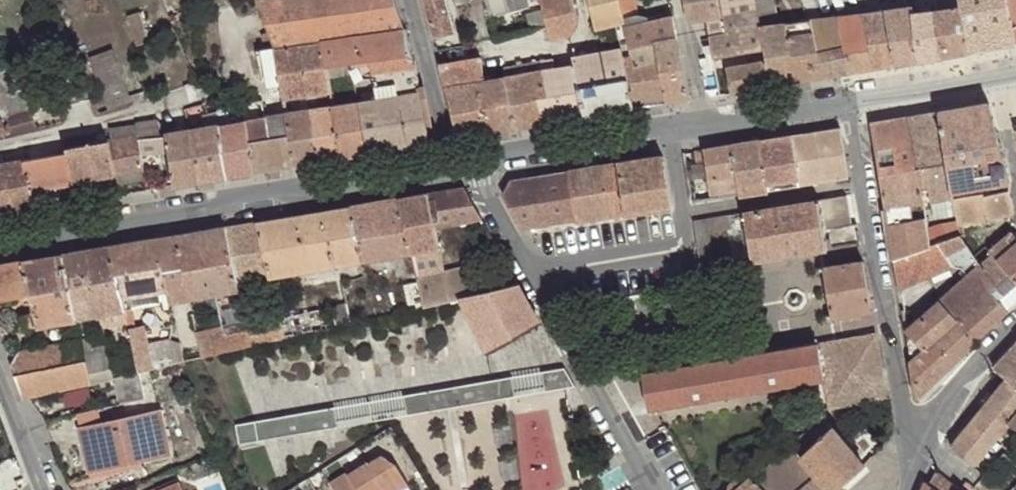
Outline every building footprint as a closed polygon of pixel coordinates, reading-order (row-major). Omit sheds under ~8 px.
[(275,49),(322,42),(405,30),(395,0),(258,0),(275,49)] [(433,39),(453,35),(444,0),(422,0),(433,39)] [(489,14),(528,5),(527,0),(486,0),(489,14)] [(546,26),(579,20),(573,0),(540,0),(546,26)] [(616,23),(625,20),(624,17),(620,0),(588,0),(595,29),(616,23)] [(624,17),(638,14),(635,0),(620,0),(624,17)] [(765,50),(761,26),(756,0),(684,0),(688,21),(706,19),(714,59),(765,50)] [(944,56),(936,10),(935,5),(940,5),(939,0),(919,0),(912,0),(912,5),(919,60),(936,57),(944,56)] [(1007,0),(959,0),(960,3),(961,7),(967,52),(1015,44),(1007,0)] [(1015,44),(1015,0),(1007,0),(1015,44)] [(895,65),(919,60),(912,5),(885,10),(895,65)] [(944,56),(967,52),(961,7),(936,10),(944,56)] [(873,68),(895,65),(885,10),(862,13),(873,68)] [(150,43),(141,11),(127,15),(137,47),(150,43)] [(849,73),(873,68),(862,13),(853,14),(860,45),(843,49),(849,73)] [(853,14),(836,17),(843,49),(860,45),(853,14)] [(654,42),(677,38),(672,16),(625,27),(629,44),(630,47),(654,42)] [(810,57),(813,79),(849,73),(843,49),(836,17),(810,20),(818,55),(810,57)] [(579,20),(546,26),(549,38),(570,37),(579,20)] [(786,61),(790,83),(813,79),(810,57),(818,55),(810,20),(806,20),(787,23),(793,60),(786,61)] [(731,93),(790,83),(786,61),(793,60),(787,23),(761,26),(765,50),(767,60),(726,67),(731,93)] [(405,30),(322,42),(327,68),(342,66),(350,65),(354,77),(373,75),(377,101),(407,97),(415,147),(431,145),(428,128),(407,30),(405,30)] [(654,42),(666,104),(690,100),(677,38),(654,42)] [(275,49),(281,86),(283,99),(319,93),(331,91),(329,81),(327,68),(322,42),(275,49)] [(628,78),(634,109),(666,104),(654,42),(630,47),(629,44),(621,44),(622,48),(628,78)] [(622,48),(598,52),(603,82),(628,78),(622,48)] [(281,86),(275,49),(261,50),(268,88),(281,86)] [(132,101),(113,51),(90,59),(108,112),(130,104),(132,101)] [(575,118),(634,109),(628,78),(603,82),(598,52),(573,57),(574,66),(565,66),(575,118)] [(445,88),(486,79),(481,54),(439,64),(445,88)] [(574,118),(575,118),(565,66),(556,67),(553,58),(540,60),(549,100),(535,104),(540,124),(574,118)] [(504,77),(517,128),(540,124),(535,104),(549,100),(540,60),(505,66),(506,77),(504,77)] [(0,72),(0,96),(13,134),(37,129),(31,112),(37,110),(22,63),(0,72)] [(343,79),(342,66),(327,68),(329,81),(343,79)] [(486,79),(499,131),(517,128),(504,77),(486,79)] [(499,131),(486,79),(445,88),(459,138),(499,131)] [(331,91),(319,93),(321,102),(332,100),(331,91)] [(377,101),(358,103),(367,155),(415,147),(407,97),(377,101)] [(989,102),(938,111),(946,162),(951,193),(1010,182),(989,102)] [(333,107),(341,160),(367,155),(358,103),(339,107),(333,107)] [(333,107),(310,110),(318,164),(341,160),(333,107)] [(310,110),(286,112),(293,168),(318,164),(310,110)] [(938,111),(909,116),(917,167),(926,165),(946,162),(938,111)] [(286,112),(267,115),(271,138),(249,143),(253,175),(293,168),(286,112)] [(267,115),(220,123),(228,179),(253,175),(249,143),(271,138),(267,115)] [(892,258),(892,260),(930,246),(926,217),(914,219),(911,205),(924,202),(918,168),(917,167),(909,116),(869,123),(892,258)] [(159,122),(138,125),(138,127),(139,140),(159,139),(159,122)] [(228,179),(220,123),(189,129),(197,184),(228,179)] [(116,176),(145,171),(139,140),(138,127),(109,130),(111,142),(109,142),(115,175),(116,176)] [(428,128),(431,145),(436,144),(433,127),(428,128)] [(841,128),(793,136),(800,185),(848,177),(841,128)] [(197,184),(189,129),(165,133),(173,188),(197,184)] [(800,185),(793,136),(762,140),(770,190),(800,185)] [(73,184),(116,176),(115,175),(109,142),(98,143),(96,137),(65,143),(67,154),(73,184)] [(770,190),(762,140),(731,145),(739,195),(770,190)] [(739,195),(731,145),(695,150),(698,163),(706,162),(712,199),(739,195)] [(33,191),(73,184),(67,154),(24,161),(33,190),(33,191)] [(663,156),(617,163),(624,214),(671,206),(663,156)] [(36,212),(33,191),(33,190),(24,161),(3,165),(13,216),(36,212)] [(951,193),(946,162),(926,165),(931,201),(952,197),(951,193)] [(624,214),(617,163),(567,171),(575,221),(624,214)] [(0,165),(0,218),(13,216),(3,165),(0,165)] [(575,221),(567,171),(510,180),(504,194),(522,230),(575,221)] [(436,229),(483,218),(465,187),(428,193),(428,199),(435,197),(441,220),(434,222),(436,229)] [(1014,214),(1009,191),(990,195),(995,219),(1014,216),(1014,214)] [(989,192),(952,197),(959,226),(995,219),(990,195),(989,192)] [(406,228),(412,252),(439,247),(436,229),(434,222),(441,220),(435,197),(428,199),(428,193),(400,198),(406,228)] [(850,225),(845,195),(744,211),(752,261),(827,250),(824,231),(850,225)] [(357,236),(406,228),(400,198),(350,207),(357,236)] [(926,217),(924,202),(911,205),(914,219),(926,217)] [(360,262),(412,252),(406,228),(357,236),(350,207),(329,210),(340,265),(360,262)] [(238,283),(340,265),(329,210),(226,227),(238,283)] [(700,269),(715,267),(709,233),(732,229),(729,214),(693,220),(700,269)] [(238,283),(226,227),(176,236),(189,299),(215,295),(224,332),(198,338),(201,356),(252,344),(247,325),(238,283)] [(1011,232),(989,249),(992,253),(1015,279),(1015,238),(1011,232)] [(961,235),(939,243),(948,256),(956,266),(958,268),(960,268),(962,267),(975,257),(973,253),(961,235)] [(189,299),(176,236),(111,247),(125,312),(189,299)] [(930,246),(892,260),(898,289),(956,266),(948,256),(939,243),(930,246)] [(125,312),(111,247),(86,251),(100,316),(125,312)] [(68,284),(76,321),(100,316),(86,251),(63,255),(68,284)] [(1015,305),(1015,279),(992,253),(979,263),(981,267),(996,286),(960,324),(975,343),(1015,305)] [(23,261),(30,295),(45,292),(45,289),(68,284),(63,255),(23,261)] [(981,267),(979,263),(975,257),(962,267),(969,277),(981,267)] [(862,260),(823,267),(830,319),(870,312),(862,260)] [(30,295),(23,261),(0,265),(0,300),(30,295)] [(418,282),(424,307),(460,297),(475,294),(470,267),(417,279),(418,282)] [(996,286),(981,267),(969,277),(942,300),(960,324),(996,286)] [(417,309),(424,307),(418,282),(403,285),(408,305),(415,304),(417,309)] [(475,294),(460,297),(488,354),(541,325),(519,283),(475,294)] [(23,330),(76,321),(68,284),(45,289),(45,292),(30,295),(33,311),(20,314),(23,330)] [(946,370),(975,343),(960,324),(942,300),(906,330),(923,350),(926,348),(946,370)] [(336,326),(352,323),(347,303),(331,307),(336,326)] [(326,307),(247,325),(252,344),(333,327),(333,322),(330,323),(326,307)] [(125,312),(100,316),(103,330),(127,325),(125,312)] [(180,362),(184,361),(179,339),(147,345),(142,325),(128,330),(138,374),(180,362)] [(923,350),(906,330),(911,361),(923,350)] [(818,344),(823,380),(828,409),(884,399),(875,346),(863,336),(818,344)] [(84,353),(80,340),(19,350),(9,366),(13,376),(85,361),(84,353)] [(643,373),(648,410),(655,409),(823,380),(818,344),(643,373)] [(994,368),(1008,380),(1015,387),(1015,344),(994,368)] [(107,348),(84,353),(85,361),(91,385),(114,379),(107,348)] [(917,398),(946,370),(926,348),(923,350),(911,361),(917,398)] [(91,385),(85,361),(13,376),(23,399),(29,399),(91,385)] [(563,370),(543,373),(546,390),(566,387),(573,386),(563,370)] [(543,373),(511,379),(514,396),(546,390),(543,373)] [(138,374),(114,379),(117,392),(120,404),(146,399),(138,374)] [(514,396),(511,379),(458,388),(461,405),(514,396)] [(1006,430),(1015,417),(1015,387),(1008,380),(950,448),(973,468),(994,444),(1006,430)] [(458,388),(430,393),(433,410),(461,405),(458,388)] [(433,410),(430,393),(405,397),(408,415),(433,410)] [(405,397),(333,409),(337,428),(408,415),(405,397)] [(99,408),(76,413),(78,428),(101,422),(99,408)] [(337,428),(333,409),(282,418),(286,437),(337,428)] [(160,410),(101,422),(78,428),(87,472),(141,462),(170,456),(160,410)] [(823,417),(795,443),(834,489),(837,489),(865,466),(823,417)] [(1006,430),(1015,438),(1015,417),(1006,430)] [(282,418),(256,423),(260,442),(286,437),(282,418)] [(260,442),(256,423),(236,426),(240,446),(260,442)] [(745,479),(742,483),(738,480),(736,480),(732,481),(730,484),(729,487),(731,489),(834,489),(795,443),(757,477),(752,474),(745,479)] [(1015,461),(1015,449),(1006,453),(1015,461)] [(1004,453),(983,477),(997,489),(1013,489),(1015,487),(1015,463),(1004,453)] [(369,463),(385,489),(401,489),(409,485),(400,463),(383,455),(369,463)] [(141,462),(87,472),(88,478),(142,467),(141,462)] [(348,475),(357,489),(385,489),(369,463),(348,475)] [(938,470),(929,484),(926,482),(922,489),(962,489),(938,470)] [(348,475),(346,472),(328,483),(332,489),(357,489),(348,475)] [(178,484),(176,479),(150,489),(164,489),(178,484)]
